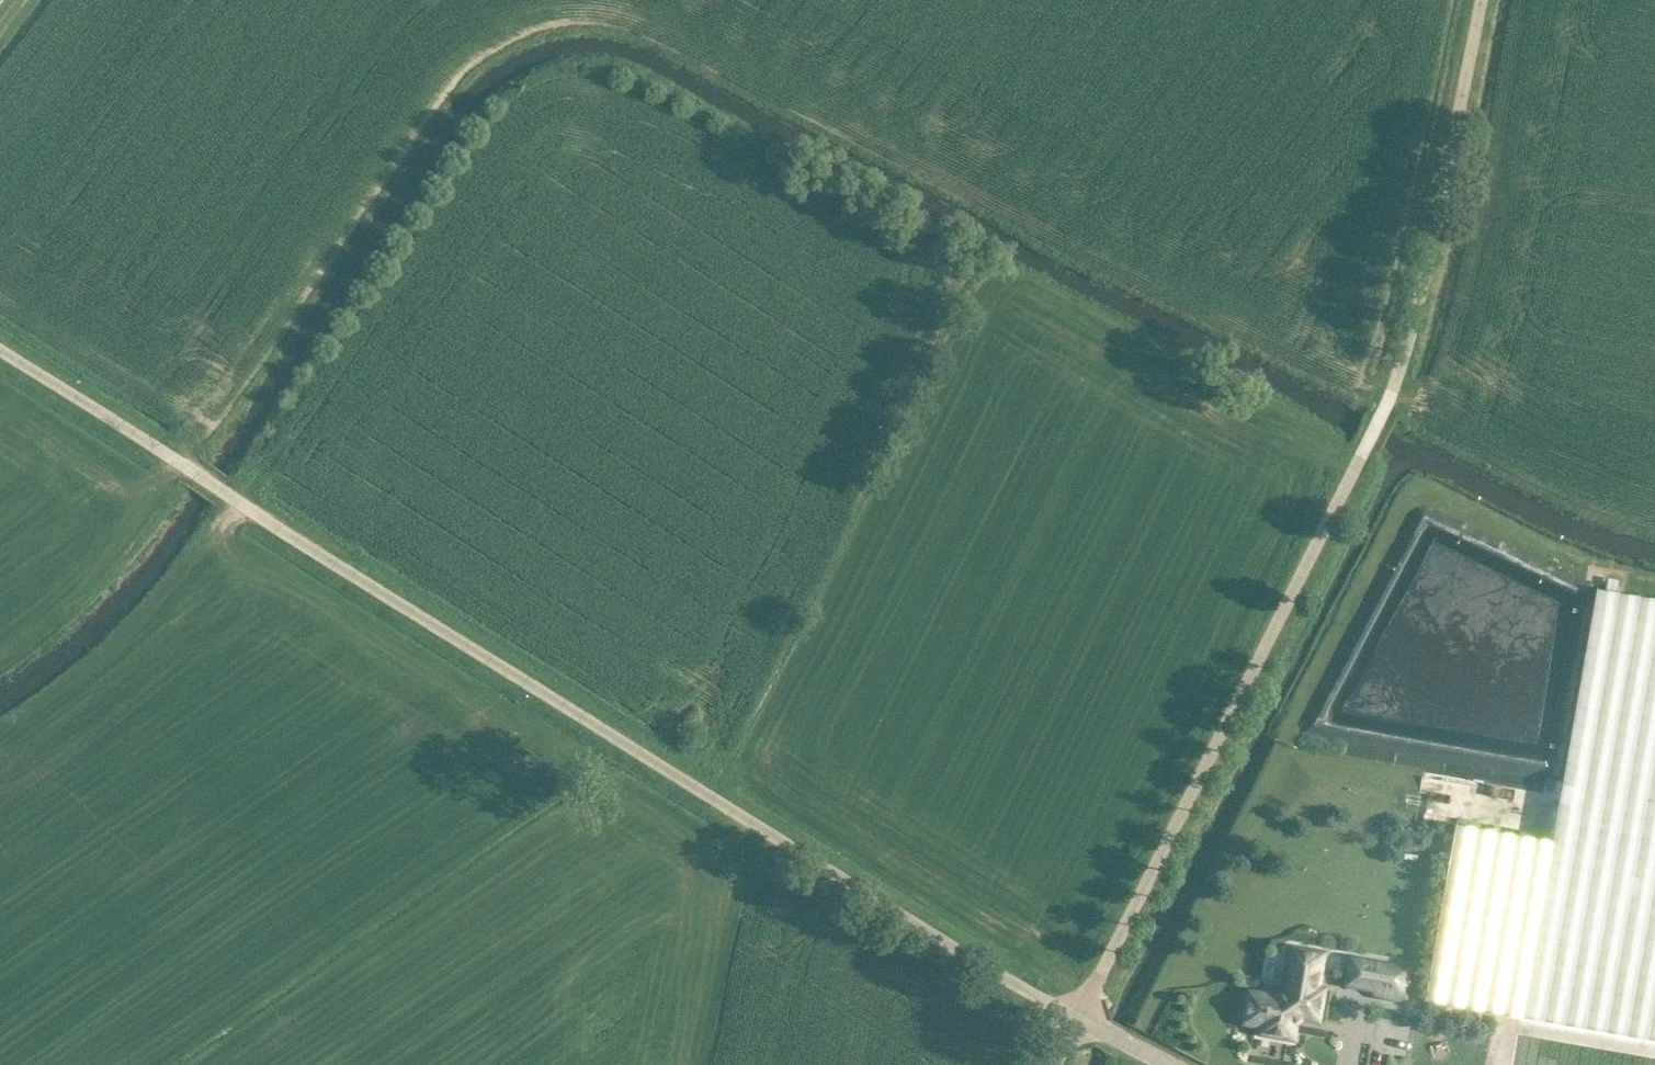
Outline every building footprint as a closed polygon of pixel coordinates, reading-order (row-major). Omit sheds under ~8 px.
[(1597,588),(1553,842),(1460,825),(1429,999),(1654,1039),(1654,598),(1597,588)] [(1447,734),(1369,720),(1363,750),(1470,769),(1475,743),(1446,737),(1447,734)] [(1256,935),(1249,979),(1266,982),(1273,938),(1256,935)] [(1246,1039),(1286,1044),(1289,1015),(1312,1017),(1316,989),(1304,987),(1310,943),(1278,939),(1272,987),(1238,983),(1233,1019),(1248,1021),(1246,1039)] [(1335,983),(1374,985),(1375,978),(1395,979),(1396,957),(1337,954),(1335,983)]
